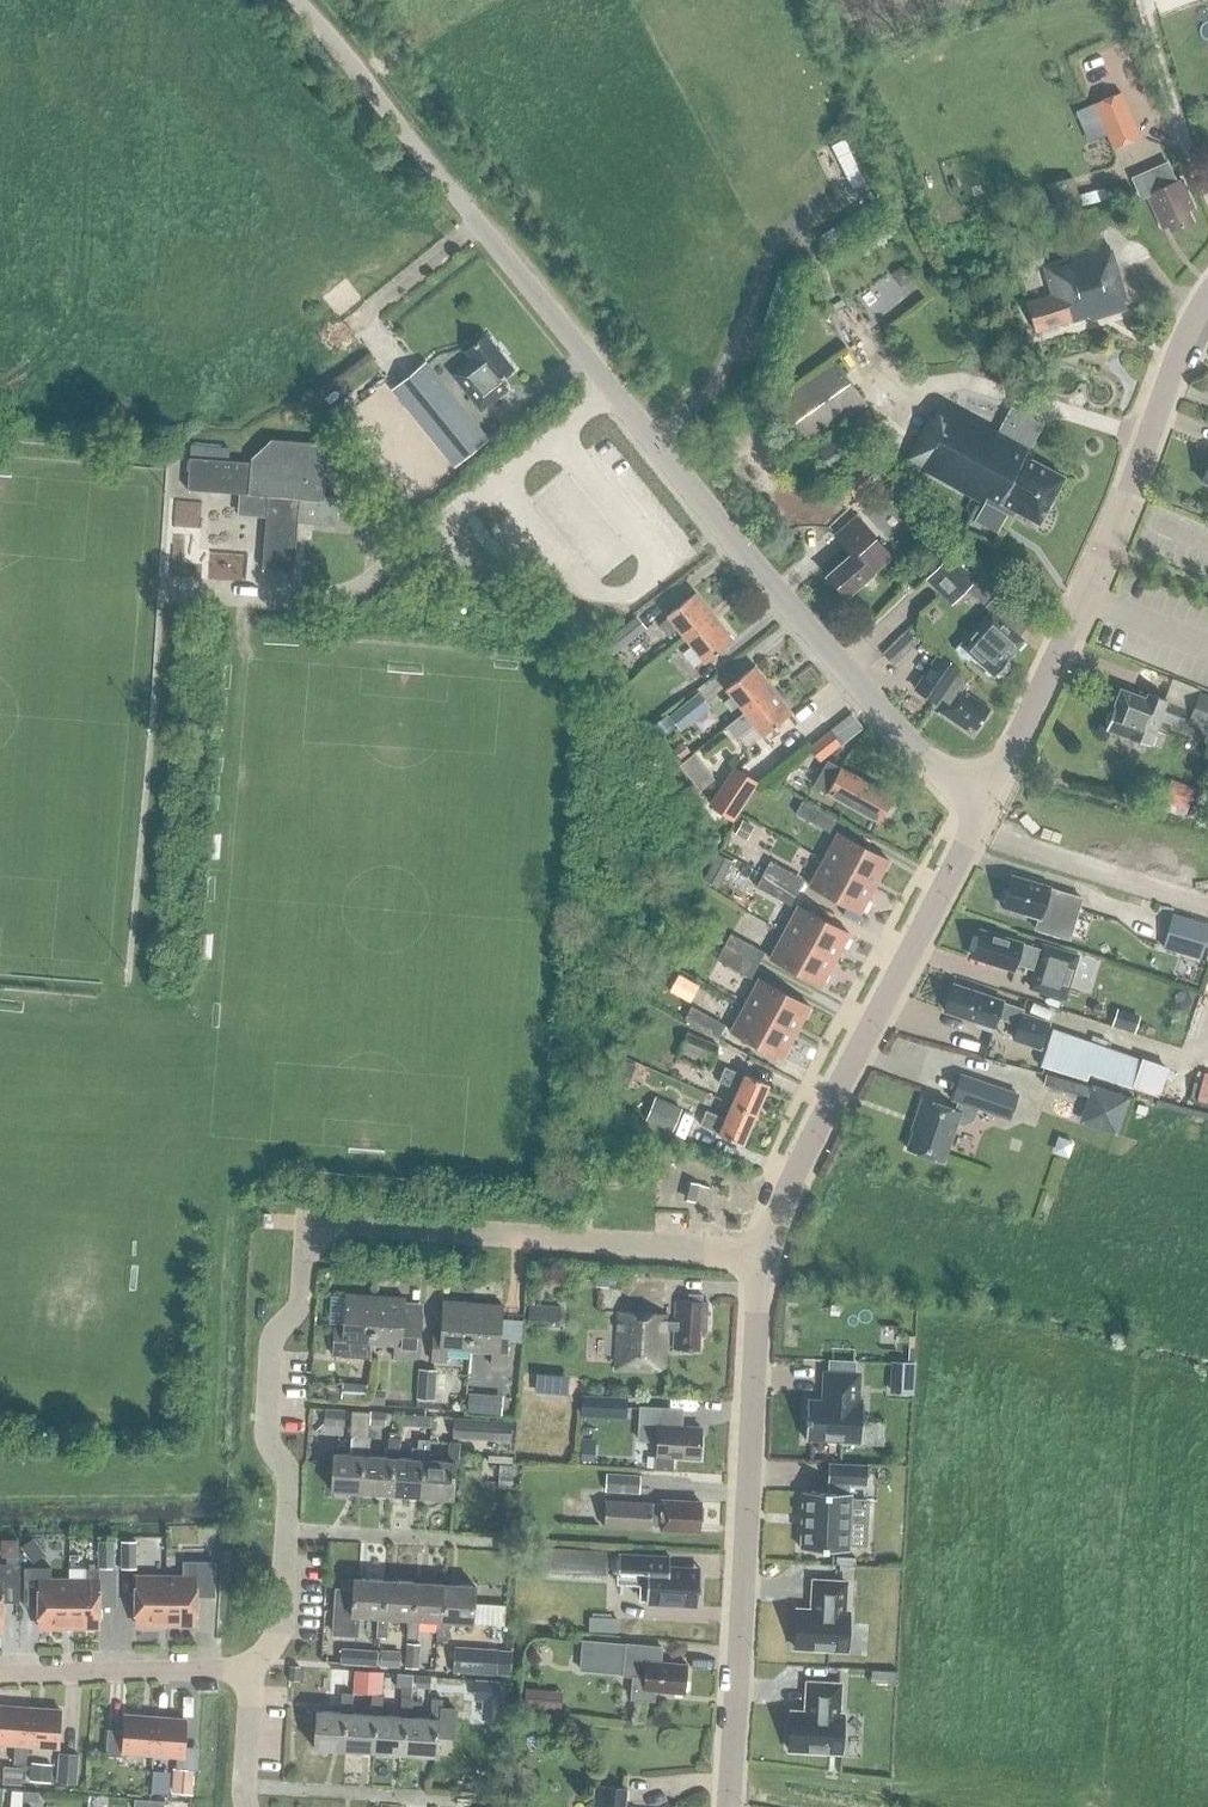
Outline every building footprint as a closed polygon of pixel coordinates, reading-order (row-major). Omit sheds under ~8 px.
[(1121,93),(1094,104),(1112,148),(1139,137),(1121,93)] [(1168,163),(1134,178),(1142,198),(1147,196),(1160,223),(1166,221),(1170,231),(1192,221),(1188,210),(1194,207),(1181,179),(1176,181),(1168,163)] [(1037,196),(1042,215),(1080,205),(1072,176),(1048,183),(1050,192),(1037,196)] [(1043,265),(1051,294),(1025,303),(1035,332),(1087,315),(1089,321),(1127,309),(1109,246),(1043,265)] [(903,264),(891,273),(900,284),(912,275),(903,264)] [(513,369),(486,335),(465,351),(470,357),(451,372),(481,410),(507,389),(500,380),(513,369)] [(772,402),(805,448),(812,443),(867,406),(833,358),(772,402)] [(396,388),(456,462),(484,440),(424,366),(396,388)] [(1014,510),(1039,524),(1064,478),(1030,460),(1034,452),(942,402),(932,419),(929,417),(905,460),(984,503),(986,501),(1011,515),(1014,510)] [(885,433),(868,409),(814,448),(832,472),(885,433)] [(271,441),(249,461),(249,462),(188,458),(186,490),(247,494),(246,507),(265,509),(261,568),(293,571),(296,524),(335,527),(338,497),(322,496),(326,446),(271,441)] [(869,460),(842,484),(856,500),(884,476),(869,460)] [(826,575),(846,597),(891,556),(856,517),(834,536),(850,554),(826,575)] [(929,575),(955,600),(974,580),(948,555),(929,575)] [(1007,659),(1024,640),(1017,634),(1029,621),(998,592),(985,607),(990,611),(957,649),(959,650),(959,655),(962,657),(966,657),(968,659),(971,656),(994,676),(996,673),(1004,673),(1006,670),(1005,663),(1008,660),(1007,659)] [(677,629),(685,639),(712,618),(693,594),(666,616),(667,617),(658,625),(668,637),(677,629)] [(602,642),(613,655),(647,628),(636,615),(602,642)] [(712,618),(685,639),(691,646),(682,653),(693,666),(701,659),(704,663),(731,641),(712,618)] [(884,654),(894,665),(928,632),(918,621),(884,654)] [(949,704),(942,714),(966,731),(970,726),(976,730),(990,710),(961,689),(970,676),(960,669),(960,668),(937,652),(913,686),(936,702),(940,698),(949,704)] [(737,704),(744,712),(771,690),(752,667),(725,689),(730,696),(723,702),(730,711),(737,704)] [(1166,700),(1148,693),(1146,699),(1121,689),(1105,728),(1149,745),(1159,719),(1180,727),(1188,709),(1166,700)] [(790,714),(771,690),(744,712),(726,726),(735,738),(753,724),(763,736),(790,714)] [(668,716),(680,731),(710,706),(698,692),(668,716)] [(1207,731),(1207,697),(1197,693),(1186,722),(1207,731)] [(660,739),(674,727),(665,716),(651,727),(660,739)] [(807,747),(818,762),(841,744),(829,729),(807,747)] [(680,760),(689,752),(681,742),(672,750),(680,760)] [(699,788),(714,775),(693,751),(678,764),(699,788)] [(826,794),(879,823),(883,816),(886,817),(892,806),(889,805),(893,797),(840,768),(827,761),(813,786),(826,793),(826,794)] [(757,784),(735,769),(711,805),(733,820),(757,784)] [(1168,776),(1160,800),(1186,809),(1194,785),(1168,776)] [(804,819),(810,806),(802,802),(795,814),(804,819)] [(742,819),(735,833),(743,838),(751,824),(742,819)] [(837,833),(822,859),(875,887),(889,861),(837,833)] [(706,881),(718,887),(731,863),(718,856),(706,881)] [(875,887),(822,859),(808,886),(860,914),(875,887)] [(771,879),(778,866),(770,861),(763,874),(771,879)] [(771,879),(763,874),(756,887),(764,892),(771,879)] [(1011,877),(1002,906),(1024,912),(1025,916),(1038,919),(1035,929),(1069,939),(1078,909),(1069,906),(1071,897),(1081,900),(1081,898),(1049,888),(1011,877)] [(797,906),(783,932),(835,960),(850,934),(797,906)] [(1199,959),(1207,926),(1207,923),(1171,913),(1161,948),(1199,959)] [(835,960),(783,932),(769,959),(821,987),(835,960)] [(997,938),(979,932),(972,955),(998,963),(997,966),(1014,971),(1016,964),(1034,970),(1028,988),(1064,999),(1078,956),(1042,944),(1041,949),(1022,944),(1022,943),(998,935),(997,938)] [(723,947),(732,951),(739,939),(730,934),(723,947)] [(732,951),(723,947),(717,960),(725,964),(732,951)] [(679,975),(670,991),(686,1000),(695,983),(679,975)] [(758,979),(744,1005),(796,1033),(810,1007),(758,979)] [(1036,1047),(1045,1021),(1019,1012),(1020,1008),(1002,1002),(953,985),(944,1011),(975,1021),(978,1026),(992,1030),(996,1018),(1014,1024),(1009,1037),(1036,1047)] [(796,1033),(744,1005),(730,1031),(782,1060),(796,1033)] [(700,1011),(691,1007),(684,1019),(693,1024),(700,1011)] [(1116,1011),(1111,1025),(1135,1033),(1139,1019),(1116,1011)] [(1099,1045),(1052,1028),(1046,1049),(1040,1064),(1086,1080),(1089,1072),(1090,1073),(1099,1045)] [(686,1032),(679,1048),(711,1062),(718,1045),(686,1032)] [(1090,1073),(1130,1087),(1140,1059),(1099,1045),(1090,1073)] [(738,1090),(732,1105),(755,1115),(768,1085),(745,1074),(744,1076),(724,1067),(718,1082),(738,1090)] [(918,1116),(907,1149),(943,1161),(956,1122),(962,1124),(973,1120),(977,1108),(981,1109),(982,1106),(1010,1115),(1017,1094),(960,1075),(952,1099),(958,1102),(955,1111),(922,1099),(916,1116),(918,1116)] [(1088,1097),(1090,1088),(1046,1076),(1044,1085),(1088,1097)] [(654,1097),(644,1121),(672,1132),(682,1108),(654,1097)] [(755,1115),(732,1105),(725,1119),(706,1111),(700,1125),(719,1134),(718,1135),(742,1145),(755,1115)] [(1067,1158),(1073,1142),(1057,1137),(1052,1152),(1067,1158)] [(597,1270),(596,1285),(617,1287),(618,1272),(597,1270)] [(371,1358),(372,1343),(375,1296),(345,1294),(343,1329),(334,1328),(333,1355),(371,1358)] [(395,1344),(394,1358),(408,1359),(408,1356),(419,1357),(423,1313),(404,1312),(405,1298),(375,1296),(372,1343),(395,1344)] [(673,1349),(699,1350),(700,1332),(706,1332),(707,1302),(676,1300),(675,1321),(666,1321),(666,1329),(674,1330),(673,1349)] [(447,1348),(469,1350),(473,1303),(443,1301),(441,1337),(433,1336),(432,1361),(446,1362),(447,1348)] [(492,1351),(491,1365),(505,1366),(507,1341),(500,1341),(503,1305),(473,1303),(469,1350),(492,1351)] [(528,1305),(527,1323),(558,1325),(559,1307),(528,1305)] [(666,1321),(667,1314),(618,1310),(614,1369),(663,1372),(666,1329),(666,1321)] [(914,1377),(914,1363),(890,1362),(890,1375),(914,1377)] [(417,1398),(434,1400),(436,1370),(419,1368),(417,1398)] [(534,1371),(533,1390),(565,1393),(567,1374),(534,1371)] [(858,1375),(825,1374),(824,1400),(807,1399),(805,1440),(861,1442),(863,1402),(856,1401),(858,1375)] [(342,1384),(341,1398),(365,1399),(366,1385),(342,1384)] [(368,1401),(383,1402),(384,1392),(369,1391),(368,1401)] [(489,1392),(467,1391),(465,1409),(487,1410),(489,1392)] [(582,1395),(581,1415),(598,1415),(599,1396),(582,1395)] [(639,1440),(657,1441),(656,1469),(672,1470),(673,1457),(699,1459),(701,1427),(663,1425),(664,1409),(640,1407),(639,1440)] [(324,1408),(323,1425),(344,1427),(345,1410),(324,1408)] [(330,1490),(361,1493),(364,1456),(368,1456),(369,1436),(367,1436),(369,1412),(351,1411),(350,1435),(352,1435),(350,1455),(333,1453),(330,1490)] [(384,1423),(385,1412),(370,1411),(369,1422),(384,1423)] [(399,1424),(414,1425),(414,1414),(399,1413),(399,1424)] [(489,1419),(453,1417),(451,1438),(487,1440),(489,1419)] [(361,1493),(391,1495),(394,1458),(398,1458),(399,1438),(388,1437),(387,1457),(368,1456),(364,1456),(361,1493)] [(391,1495),(421,1497),(424,1460),(428,1460),(429,1440),(419,1439),(417,1459),(398,1458),(394,1458),(391,1495)] [(424,1460),(421,1497),(452,1499),(454,1463),(458,1463),(459,1442),(448,1441),(447,1461),(428,1460),(424,1460)] [(593,1462),(594,1446),(581,1445),(580,1461),(593,1462)] [(512,1464),(498,1463),(498,1472),(512,1473),(512,1464)] [(803,1491),(800,1549),(848,1551),(848,1546),(867,1547),(870,1499),(850,1498),(851,1494),(848,1493),(848,1484),(867,1485),(868,1466),(828,1464),(827,1483),(830,1483),(830,1493),(803,1491)] [(900,1484),(901,1469),(886,1469),(885,1484),(900,1484)] [(605,1491),(639,1494),(640,1475),(606,1473),(605,1491)] [(662,1500),(662,1504),(605,1501),(604,1527),(651,1529),(651,1525),(661,1526),(660,1530),(663,1530),(663,1533),(673,1533),(673,1531),(699,1532),(700,1502),(662,1500)] [(32,1563),(44,1554),(33,1538),(20,1548),(32,1563)] [(113,1568),(113,1542),(97,1542),(97,1568),(113,1568)] [(120,1569),(136,1569),(136,1542),(120,1542),(120,1569)] [(544,1546),(543,1558),(532,1558),(532,1570),(542,1570),(542,1572),(605,1575),(606,1550),(544,1546)] [(645,1603),(698,1606),(700,1568),(669,1566),(669,1556),(618,1554),(617,1578),(646,1579),(645,1603)] [(183,1577),(165,1577),(165,1624),(195,1625),(195,1596),(214,1596),(214,1562),(183,1562),(183,1577)] [(1,1631),(1,1603),(19,1603),(19,1564),(0,1564),(0,1631),(1,1631)] [(38,1606),(38,1627),(68,1628),(68,1580),(51,1580),(51,1568),(24,1568),(24,1606),(38,1606)] [(86,1580),(68,1580),(68,1628),(98,1628),(98,1569),(86,1569),(86,1580)] [(135,1624),(165,1624),(165,1577),(136,1576),(135,1624)] [(358,1616),(377,1617),(382,1617),(384,1580),(353,1578),(352,1590),(336,1589),(333,1634),(357,1636),(358,1616)] [(388,1618),(407,1619),(412,1619),(414,1582),(384,1580),(382,1617),(377,1617),(376,1637),(387,1637),(388,1618)] [(797,1610),(794,1648),(847,1651),(849,1613),(843,1612),(845,1582),(814,1580),(813,1602),(812,1610),(797,1610)] [(418,1620),(437,1621),(442,1621),(444,1584),(414,1582),(412,1619),(407,1619),(406,1639),(417,1639),(418,1620)] [(473,1623),(475,1586),(444,1584),(442,1621),(437,1621),(436,1640),(447,1641),(448,1621),(473,1623)] [(588,1615),(588,1629),(616,1631),(617,1617),(588,1615)] [(583,1641),(581,1664),(607,1667),(609,1644),(583,1641)] [(404,1668),(419,1669),(421,1644),(406,1643),(404,1668)] [(609,1644),(607,1667),(624,1668),(623,1675),(631,1676),(629,1697),(653,1699),(654,1691),(685,1694),(687,1665),(660,1662),(661,1648),(627,1645),(609,1644)] [(497,1649),(454,1646),(453,1670),(496,1672),(497,1649)] [(357,1664),(374,1665),(375,1650),(358,1649),(357,1664)] [(379,1651),(379,1665),(398,1666),(398,1652),(379,1651)] [(352,1693),(381,1695),(382,1672),(353,1671),(352,1693)] [(429,1690),(430,1672),(399,1671),(398,1689),(429,1690)] [(473,1681),(472,1697),(482,1698),(481,1703),(480,1718),(501,1719),(504,1683),(473,1681)] [(789,1750),(841,1753),(843,1715),(838,1714),(839,1684),(808,1683),(807,1705),(807,1713),(791,1712),(789,1750)] [(529,1707),(544,1708),(546,1692),(531,1690),(529,1707)] [(313,1748),(344,1750),(346,1713),(351,1713),(352,1694),(341,1693),(340,1712),(315,1711),(313,1748)] [(344,1750),(374,1752),(376,1715),(381,1715),(382,1695),(371,1695),(370,1714),(351,1713),(346,1713),(344,1750)] [(374,1752),(404,1754),(406,1717),(411,1717),(412,1697),(401,1697),(400,1716),(381,1715),(376,1715),(374,1752)] [(442,1705),(442,1699),(431,1699),(430,1718),(411,1717),(406,1717),(404,1754),(435,1756),(436,1736),(454,1737),(456,1706),(442,1705)] [(27,1745),(30,1708),(0,1706),(0,1743),(27,1745)] [(30,1708),(27,1745),(57,1747),(60,1710),(30,1708)] [(123,1752),(152,1754),(155,1717),(125,1715),(124,1731),(107,1729),(105,1756),(122,1757),(123,1752)] [(155,1717),(152,1754),(183,1757),(185,1719),(155,1717)] [(76,1784),(78,1755),(58,1753),(56,1783),(76,1784)] [(50,1783),(52,1765),(31,1763),(29,1781),(50,1783)] [(21,1785),(23,1768),(3,1766),(2,1784),(21,1785)] [(173,1768),(171,1792),(179,1792),(191,1793),(192,1770),(173,1768)] [(526,1802),(528,1784),(520,1783),(518,1801),(523,1802),(526,1802)] [(626,1788),(597,1785),(595,1806),(624,1806),(626,1788)] [(39,1791),(24,1790),(23,1800),(38,1801),(39,1791)] [(10,1806),(21,1806),(22,1792),(11,1791),(10,1806)] [(149,1800),(134,1798),(133,1806),(149,1806),(149,1800)]
